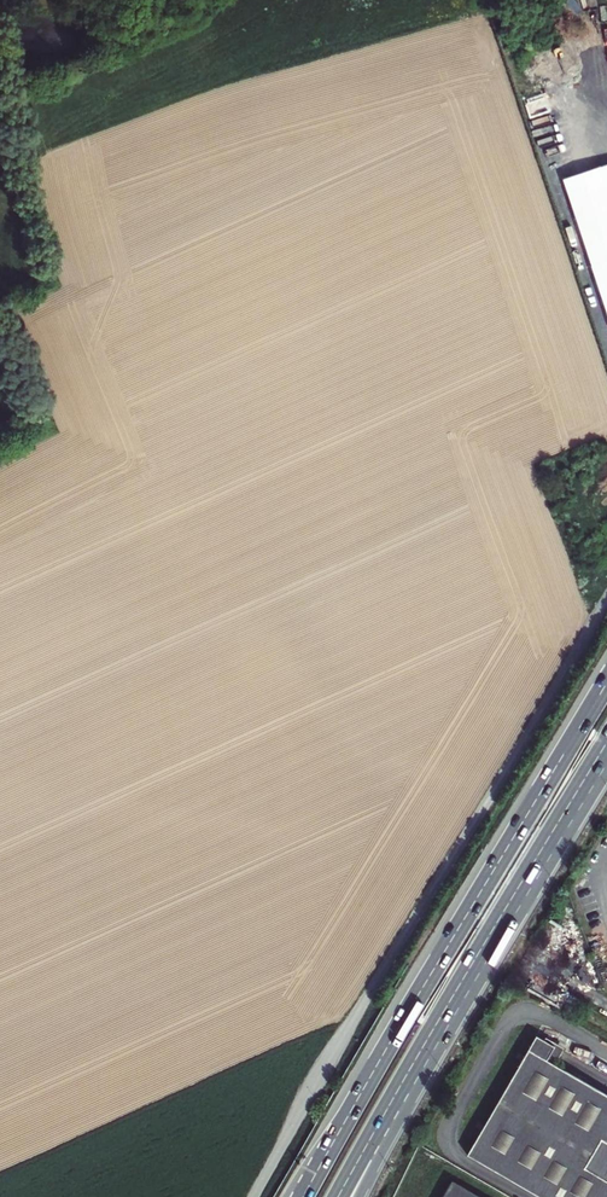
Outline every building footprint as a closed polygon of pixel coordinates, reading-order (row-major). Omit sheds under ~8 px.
[(606,313),(606,164),(562,179),(606,313)] [(528,1049),(466,1154),(541,1196),(606,1196),(606,1095),(554,1065),(564,1047),(537,1033),(528,1049)] [(451,1181),(442,1196),(479,1196),(451,1181)]
